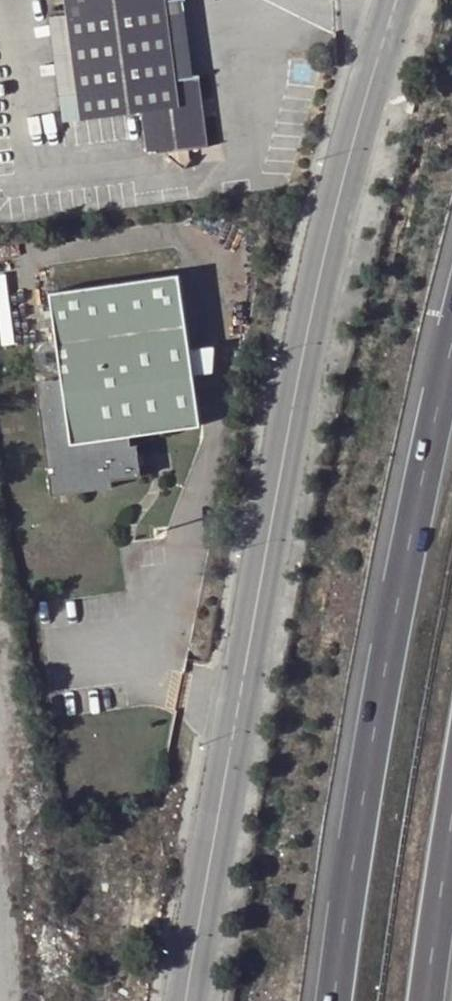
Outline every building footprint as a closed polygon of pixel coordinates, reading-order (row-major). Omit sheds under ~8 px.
[(58,16),(159,1),(159,0),(56,0),(58,16)] [(166,50),(184,47),(177,0),(169,0),(159,1),(166,50)] [(166,50),(159,1),(58,16),(59,20),(65,64),(166,50)] [(59,20),(40,22),(47,67),(65,64),(59,20)] [(188,78),(184,47),(166,50),(170,80),(188,78)] [(71,99),(73,114),(198,96),(195,77),(188,78),(170,80),(166,50),(65,64),(71,99)] [(71,99),(65,64),(47,67),(53,101),(71,99)] [(135,117),(140,156),(161,153),(184,150),(204,147),(198,96),(73,114),(75,125),(135,117)] [(185,161),(184,150),(161,153),(162,159),(178,172),(185,161)] [(177,271),(47,289),(57,369),(187,351),(186,345),(177,271)] [(187,351),(213,347),(213,342),(186,345),(187,351)] [(211,371),(213,347),(187,351),(190,373),(211,371)] [(190,373),(187,351),(57,369),(58,375),(33,378),(44,464),(52,464),(52,470),(46,471),(48,490),(110,482),(110,475),(140,472),(136,442),(128,443),(128,430),(197,422),(190,373)]
